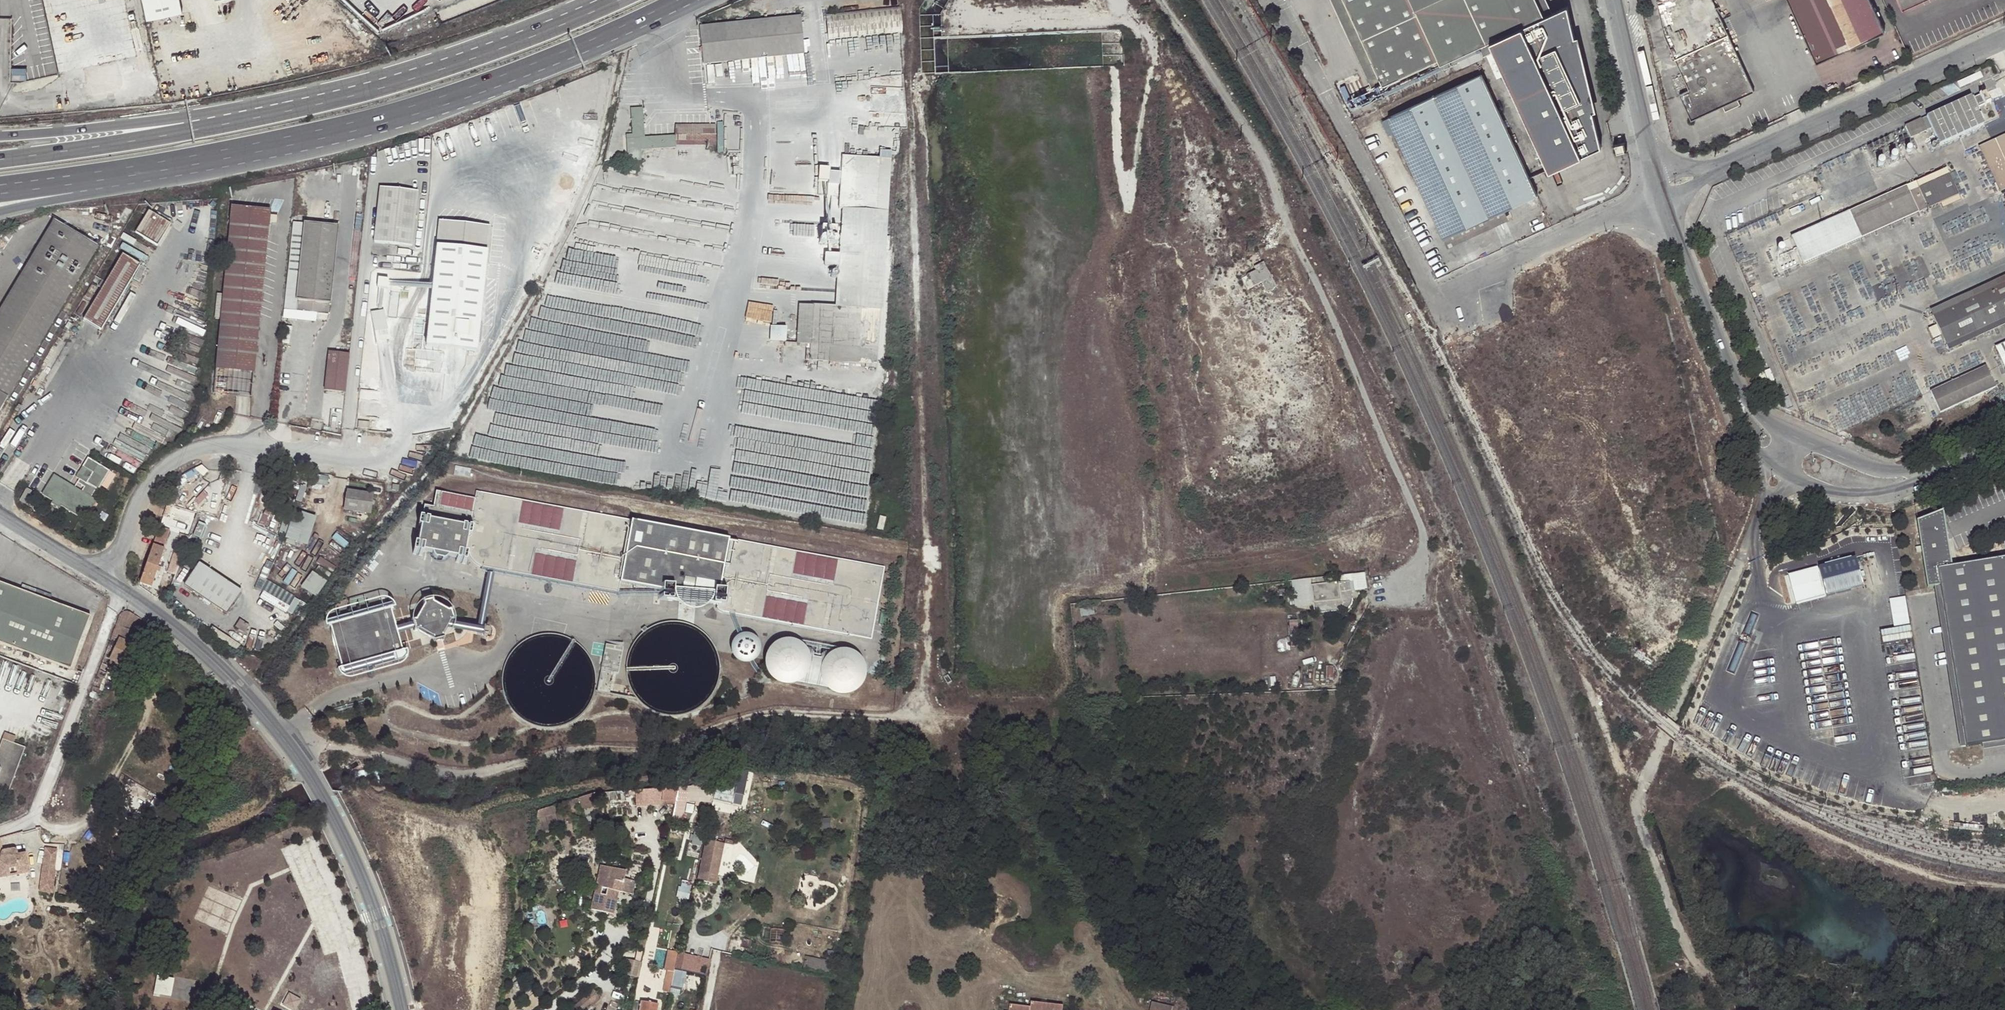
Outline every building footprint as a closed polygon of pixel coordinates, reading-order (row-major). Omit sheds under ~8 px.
[(147,20),(183,13),(181,0),(143,0),(147,20)] [(1344,0),(1331,0),(1367,80),(1377,75),(1361,39),(1357,41),(1353,33),(1358,31),(1344,0)] [(1358,31),(1353,33),(1357,41),(1361,39),(1377,75),(1367,80),(1372,89),(1382,84),(1383,87),(1440,61),(1412,0),(1344,0),(1358,31)] [(1546,18),(1537,0),(1412,0),(1440,61),(1442,65),(1457,58),(1482,47),(1489,43),(1546,18)] [(1546,18),(1554,14),(1547,0),(1537,0),(1546,18)] [(1690,121),(1722,107),(1737,100),(1747,95),(1737,85),(1731,76),(1726,61),(1720,17),(1712,0),(1656,0),(1663,34),(1689,90),(1679,95),(1690,121)] [(1816,64),(1884,33),(1869,0),(1787,0),(1816,64)] [(1903,10),(1924,0),(1898,0),(1903,10)] [(878,8),(880,35),(902,33),(899,6),(878,8)] [(1546,18),(1489,43),(1494,53),(1495,57),(1572,21),(1569,7),(1554,14),(1546,18)] [(878,8),(826,13),(829,41),(880,35),(878,8)] [(804,55),(800,16),(700,26),(704,65),(804,55)] [(1747,95),(1754,93),(1720,17),(1726,61),(1731,76),(1737,85),(1747,95)] [(1572,21),(1495,57),(1500,67),(1575,33),(1572,21)] [(1575,33),(1500,67),(1504,76),(1549,172),(1600,149),(1575,33)] [(1494,53),(1489,43),(1482,47),(1486,57),(1494,53)] [(1461,68),(1486,57),(1482,47),(1457,58),(1461,68)] [(1495,57),(1488,60),(1493,70),(1500,67),(1495,57)] [(1500,67),(1493,70),(1497,79),(1504,76),(1500,67)] [(1442,240),(1504,212),(1536,197),(1534,191),(1481,76),(1453,89),(1387,119),(1442,240)] [(1974,97),(1979,106),(1990,101),(1986,92),(1979,95),(1974,97)] [(1970,97),(1927,117),(1933,129),(1940,145),(1983,125),(1970,97)] [(1740,105),(1737,100),(1722,107),(1724,112),(1740,105)] [(643,138),(641,108),(631,109),(633,135),(626,135),(627,151),(640,151),(675,147),(675,144),(715,144),(715,127),(710,127),(675,126),(675,136),(643,138)] [(1926,132),(1933,129),(1927,117),(1920,120),(1926,132)] [(1911,140),(1926,132),(1920,120),(1905,127),(1911,140)] [(1982,149),(2000,189),(2004,187),(2004,139),(1982,149)] [(1614,146),(1616,153),(1625,151),(1624,144),(1614,146)] [(842,157),(839,209),(842,209),(841,225),(841,235),(840,241),(827,240),(826,250),(839,251),(836,308),(812,306),(812,307),(797,306),(796,324),(795,330),(795,339),(783,339),(782,344),(795,345),(803,346),(808,346),(808,351),(807,362),(878,366),(889,158),(890,151),(880,150),(879,159),(842,157)] [(640,151),(627,151),(627,161),(641,161),(640,151)] [(817,169),(816,182),(823,183),(827,183),(828,174),(828,170),(824,170),(817,169)] [(1915,183),(1918,190),(1949,177),(1946,170),(1915,183)] [(838,175),(828,174),(827,183),(827,186),(837,186),(838,175)] [(1958,197),(1949,177),(1918,190),(1909,194),(1867,213),(1864,207),(1829,223),(1841,250),(1958,197)] [(1864,207),(1867,213),(1909,194),(1906,188),(1864,207)] [(415,193),(378,189),(373,244),(410,248),(415,193)] [(259,322),(268,225),(269,216),(270,211),(231,208),(223,295),(221,318),(259,322)] [(170,223),(148,211),(135,233),(157,246),(170,223)] [(1508,220),(1504,212),(1442,240),(1446,249),(1508,220)] [(277,217),(269,216),(268,225),(277,225),(277,217)] [(96,248),(53,222),(0,310),(0,409),(96,248)] [(488,227),(438,222),(425,347),(476,352),(488,227)] [(1799,237),(1811,263),(1841,250),(1829,223),(1799,237)] [(303,248),(305,225),(295,224),(286,312),(297,313),(303,248)] [(825,236),(823,224),(808,225),(810,237),(825,236)] [(305,225),(303,248),(336,252),(338,229),(305,225)] [(297,313),(329,316),(336,252),(303,248),(297,313)] [(139,265),(122,255),(84,319),(101,329),(139,265)] [(1247,282),(1250,288),(1259,284),(1265,296),(1276,291),(1262,264),(1252,269),(1253,272),(1239,279),(1242,285),(1247,282)] [(1932,316),(2004,282),(2004,277),(1930,311),(1932,316)] [(1947,347),(2004,320),(2004,282),(1932,316),(1947,347)] [(374,310),(376,341),(392,340),(391,309),(374,310)] [(254,373),(259,322),(221,318),(220,320),(216,368),(254,373)] [(1947,347),(1949,351),(2004,326),(2004,320),(1947,347)] [(2004,368),(2004,343),(1995,348),(2004,368)] [(349,352),(327,350),(323,389),(345,391),(349,352)] [(1996,389),(1987,368),(1930,393),(1940,414),(1996,389)] [(818,390),(772,382),(771,390),(780,392),(778,403),(819,410),(821,399),(816,399),(818,390)] [(747,506),(866,521),(879,415),(856,412),(855,420),(827,417),(826,426),(834,427),(833,439),(741,428),(735,476),(737,476),(736,488),(749,490),(747,506)] [(83,466),(87,467),(92,460),(88,458),(83,466)] [(42,494),(53,500),(61,505),(85,520),(97,500),(91,497),(96,488),(98,489),(101,485),(106,476),(101,473),(104,467),(92,460),(87,467),(83,466),(77,476),(80,478),(84,481),(82,485),(84,486),(81,491),(54,475),(42,494)] [(470,468),(455,465),(453,474),(469,477),(470,473),(470,468)] [(110,471),(104,467),(101,473),(106,476),(110,471)] [(110,471),(106,476),(101,485),(108,489),(117,475),(110,471)] [(355,481),(353,490),(373,493),(373,494),(376,494),(386,494),(385,492),(384,483),(378,483),(356,478),(355,481)] [(346,489),(343,509),(370,513),(373,494),(373,493),(353,490),(346,489)] [(884,567),(476,491),(475,498),(436,491),(433,507),(424,505),(422,514),(420,514),(419,519),(421,519),(420,525),(418,524),(418,525),(420,526),(417,543),(415,542),(412,553),(416,554),(416,553),(419,553),(419,554),(422,555),(423,551),(457,558),(456,561),(459,562),(460,561),(462,561),(462,563),(465,563),(467,553),(468,553),(470,557),(472,559),(474,561),(477,564),(484,567),(618,593),(620,582),(658,589),(658,592),(657,592),(657,593),(659,593),(659,596),(657,596),(657,599),(672,601),(672,598),(680,599),(681,595),(687,595),(687,599),(713,601),(712,603),(715,604),(716,606),(717,609),(718,610),(719,612),(870,640),(884,567)] [(174,507),(177,496),(171,493),(166,505),(174,507)] [(182,510),(185,498),(177,496),(174,507),(176,508),(182,510)] [(170,520),(172,521),(176,508),(174,507),(166,505),(139,583),(152,588),(165,549),(159,547),(161,543),(163,543),(170,520)] [(284,537),(306,545),(316,517),(294,509),(284,537)] [(1943,514),(1916,524),(1917,530),(1944,524),(1943,514)] [(880,515),(877,529),(884,530),(887,517),(880,515)] [(1944,555),(1950,559),(1944,524),(1917,530),(1918,537),(1937,550),(1943,549),(1944,555)] [(1937,550),(1918,537),(1927,590),(1939,588),(1965,747),(2004,741),(2004,560),(1951,568),(1950,559),(1944,555),(1943,549),(1937,550)] [(179,539),(174,555),(181,558),(187,542),(179,539)] [(1856,555),(1784,574),(1792,604),(1864,585),(1856,555)] [(184,585),(194,592),(209,570),(199,564),(184,585)] [(241,592),(209,570),(194,592),(227,613),(241,592)] [(312,571),(301,586),(316,597),(327,581),(312,571)] [(1367,588),(1365,573),(1352,574),(1354,590),(1367,588)] [(1353,598),(1351,581),(1339,582),(1312,585),(1315,603),(1342,599),(1353,598)] [(0,583),(0,643),(71,669),(90,617),(0,583)] [(301,596),(267,586),(263,599),(297,610),(301,596)] [(1889,598),(1892,625),(1908,623),(1905,596),(1889,598)] [(432,636),(433,641),(434,641),(434,639),(442,637),(442,639),(443,638),(442,634),(450,620),(455,618),(454,617),(453,618),(451,610),(452,609),(452,608),(447,610),(433,602),(432,597),(431,597),(431,599),(423,601),(423,600),(422,600),(423,604),(415,619),(411,620),(411,621),(412,621),(415,629),(413,629),(413,630),(418,629),(432,636)] [(1342,599),(1315,603),(1316,613),(1344,610),(1347,609),(1349,608),(1352,605),(1353,602),(1353,600),(1353,598),(1342,599)] [(394,602),(323,622),(325,630),(330,628),(341,668),(337,669),(339,675),(408,656),(407,650),(403,651),(392,612),(397,610),(394,602)] [(128,612),(123,608),(115,628),(102,663),(97,676),(103,679),(104,679),(109,668),(119,673),(132,645),(129,643),(140,619),(136,617),(128,612)] [(237,627),(245,632),(249,625),(241,620),(237,627)] [(1297,648),(1295,623),(1288,623),(1289,648),(1297,648)] [(760,651),(761,646),(760,642),(757,638),(753,635),(749,633),(744,633),(739,635),(735,638),(733,642),(732,646),(733,651),(735,655),(738,658),(742,660),(746,661),(751,661),(755,659),(758,655),(760,651)] [(811,655),(810,652),(806,645),(801,641),(793,638),(785,638),(778,640),(771,645),(767,652),(766,659),(766,667),(770,674),(776,680),(782,683),(790,684),(797,682),(803,678),(808,673),(811,666),(812,659),(811,655)] [(606,643),(598,689),(607,691),(611,671),(618,673),(623,647),(606,643)] [(867,672),(866,665),(863,658),(858,653),(851,649),(844,648),(836,649),(829,653),(826,657),(824,660),(821,667),(821,675),(824,682),(829,688),(835,692),(842,694),(849,694),(856,691),(862,686),(866,680),(867,672)] [(803,678),(797,682),(829,688),(824,682),(821,675),(821,667),(824,660),(826,657),(811,655),(812,659),(811,666),(808,673),(803,678)] [(103,679),(97,676),(90,697),(96,699),(103,679)] [(15,738),(4,734),(2,739),(13,743),(15,738)] [(13,743),(2,739),(0,745),(0,769),(0,770),(0,771),(0,802),(3,793),(7,795),(25,748),(13,743)] [(747,770),(718,773),(715,787),(713,798),(739,804),(747,770)] [(675,802),(678,787),(661,788),(661,800),(675,802)] [(715,787),(678,787),(675,802),(672,818),(682,819),(685,801),(712,803),(713,798),(715,787)] [(674,826),(671,843),(680,845),(683,828),(674,826)] [(705,840),(697,881),(716,884),(723,844),(705,840)] [(29,871),(25,852),(17,853),(17,850),(17,849),(16,849),(15,848),(15,849),(5,850),(4,851),(3,851),(3,852),(1,857),(0,857),(0,877),(29,871)] [(58,851),(47,849),(46,857),(44,868),(40,892),(53,894),(56,871),(55,870),(58,851)] [(608,878),(610,868),(601,866),(598,876),(604,877),(608,878)] [(625,871),(610,868),(608,878),(604,877),(601,888),(606,889),(605,896),(600,895),(595,893),(591,909),(613,914),(616,899),(612,898),(614,890),(618,891),(631,894),(634,881),(623,879),(625,871)] [(601,888),(604,877),(598,876),(595,893),(600,895),(601,888)] [(777,930),(767,927),(764,938),(775,941),(777,930)] [(637,947),(645,949),(648,931),(641,930),(637,947)] [(628,958),(626,974),(640,976),(644,951),(638,950),(637,959),(628,958)] [(663,992),(670,993),(674,968),(677,953),(668,950),(664,970),(667,971),(663,992)] [(674,968),(705,975),(708,960),(677,953),(674,968)] [(832,969),(834,961),(810,955),(808,964),(832,969)] [(157,977),(154,994),(171,997),(174,980),(157,977)] [(573,1006),(577,1009),(583,1009),(599,997),(593,990),(573,1006)] [(283,1006),(291,1009),(297,1009),(301,1001),(289,994),(283,1006)] [(640,1000),(638,1009),(656,1009),(657,1003),(640,1000)]
